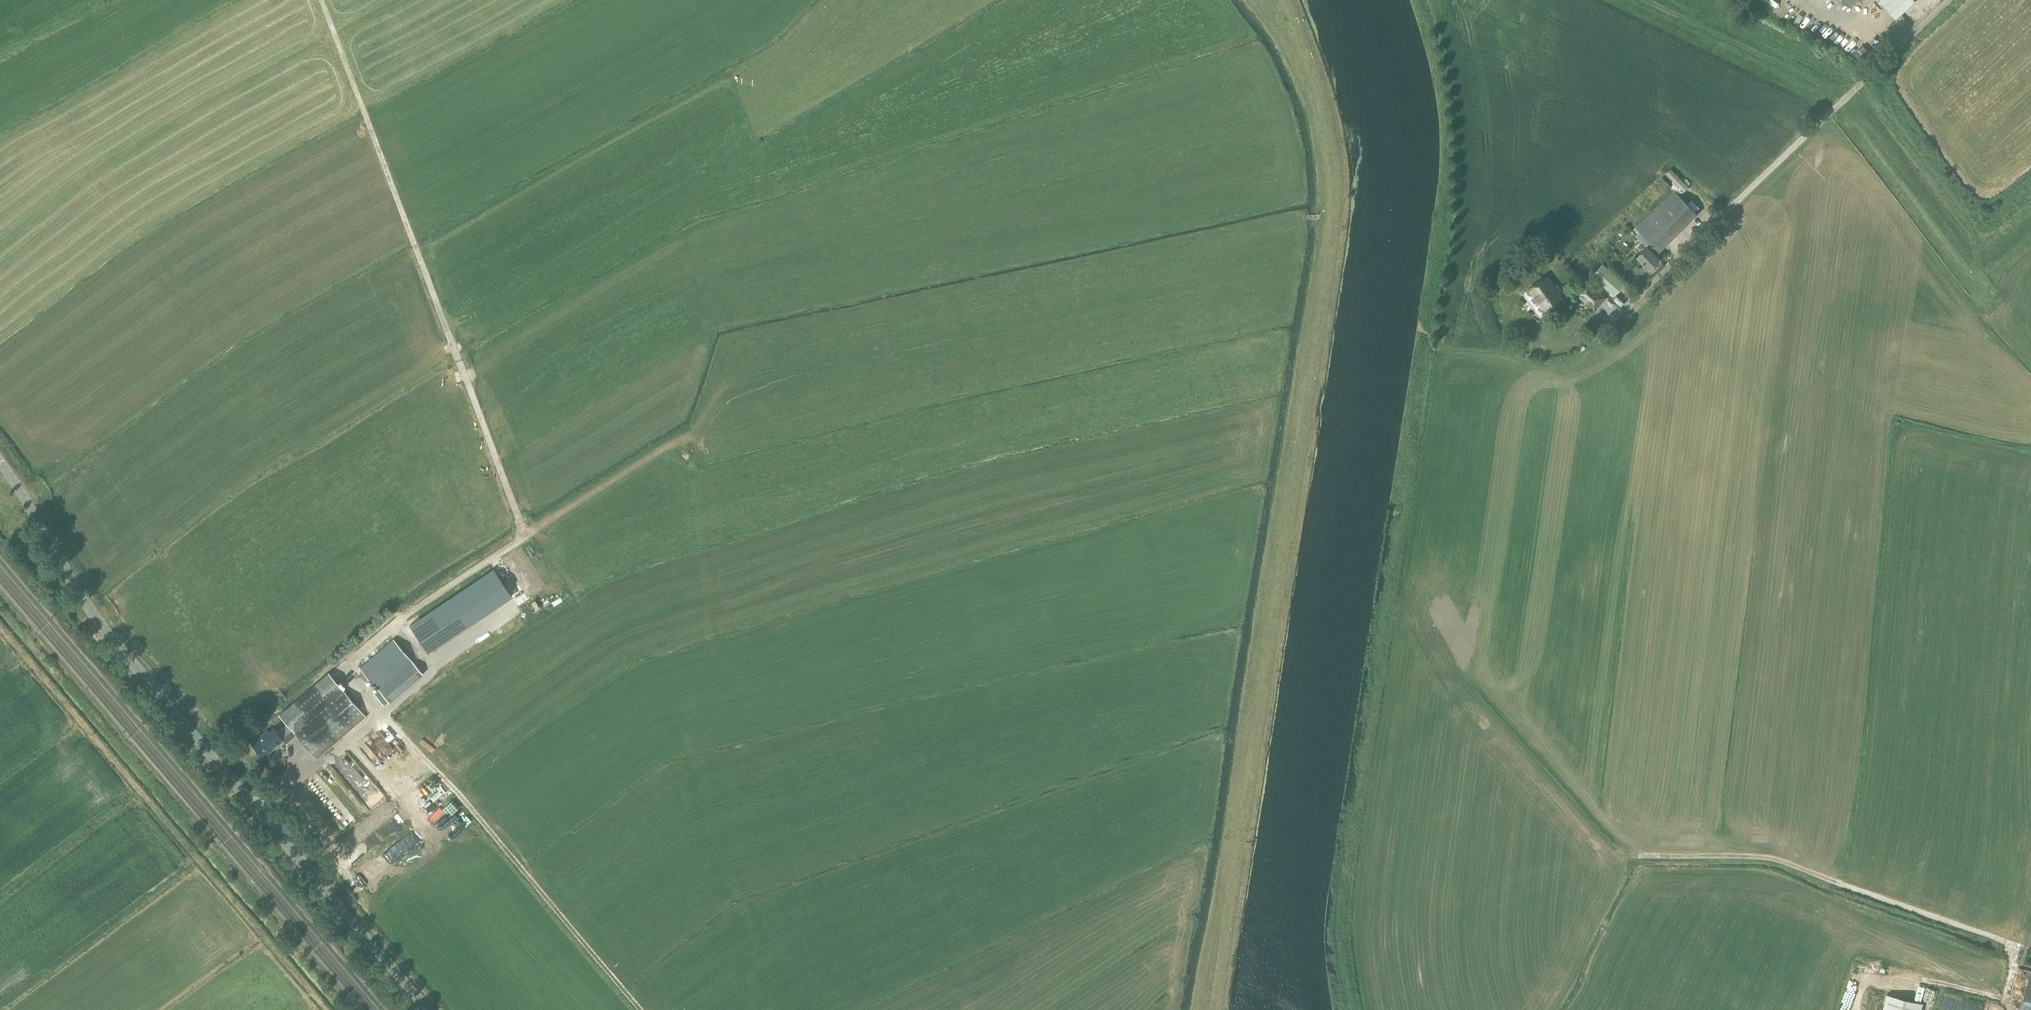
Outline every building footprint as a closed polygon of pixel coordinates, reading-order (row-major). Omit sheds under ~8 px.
[(1913,0),(1879,0),(1878,0),(1884,6),(1885,6),(1897,18),(1915,2),(1913,0)] [(1872,56),(1863,46),(1854,54),(1864,64),(1872,56)] [(1689,187),(1684,182),(1671,168),(1666,173),(1684,192),(1689,187)] [(1674,191),(1637,227),(1660,250),(1697,214),(1674,191)] [(1648,246),(1638,256),(1650,269),(1660,259),(1648,246)] [(1545,256),(1539,247),(1534,250),(1540,259),(1545,256)] [(1611,290),(1615,286),(1622,278),(1604,262),(1593,274),(1611,290)] [(1567,299),(1550,275),(1524,293),(1541,317),(1555,308),(1556,308),(1558,306),(1558,305),(1567,299)] [(1596,307),(1604,298),(1606,296),(1588,280),(1578,291),(1596,307)] [(477,581),(410,626),(428,653),(495,608),(477,581)] [(418,670),(393,640),(360,668),(378,689),(373,693),(383,704),(399,691),(397,688),(418,670)] [(279,714),(286,723),(276,732),(273,728),(263,737),(261,735),(251,743),(261,754),(271,746),(273,748),(282,740),(285,744),(295,735),(315,758),(365,716),(338,685),(328,673),(279,714)] [(2030,971),(2020,1009),(2021,1009),(2030,1009),(2030,971)] [(1923,1003),(1887,994),(1883,1009),(1921,1009),(1923,1003)]
